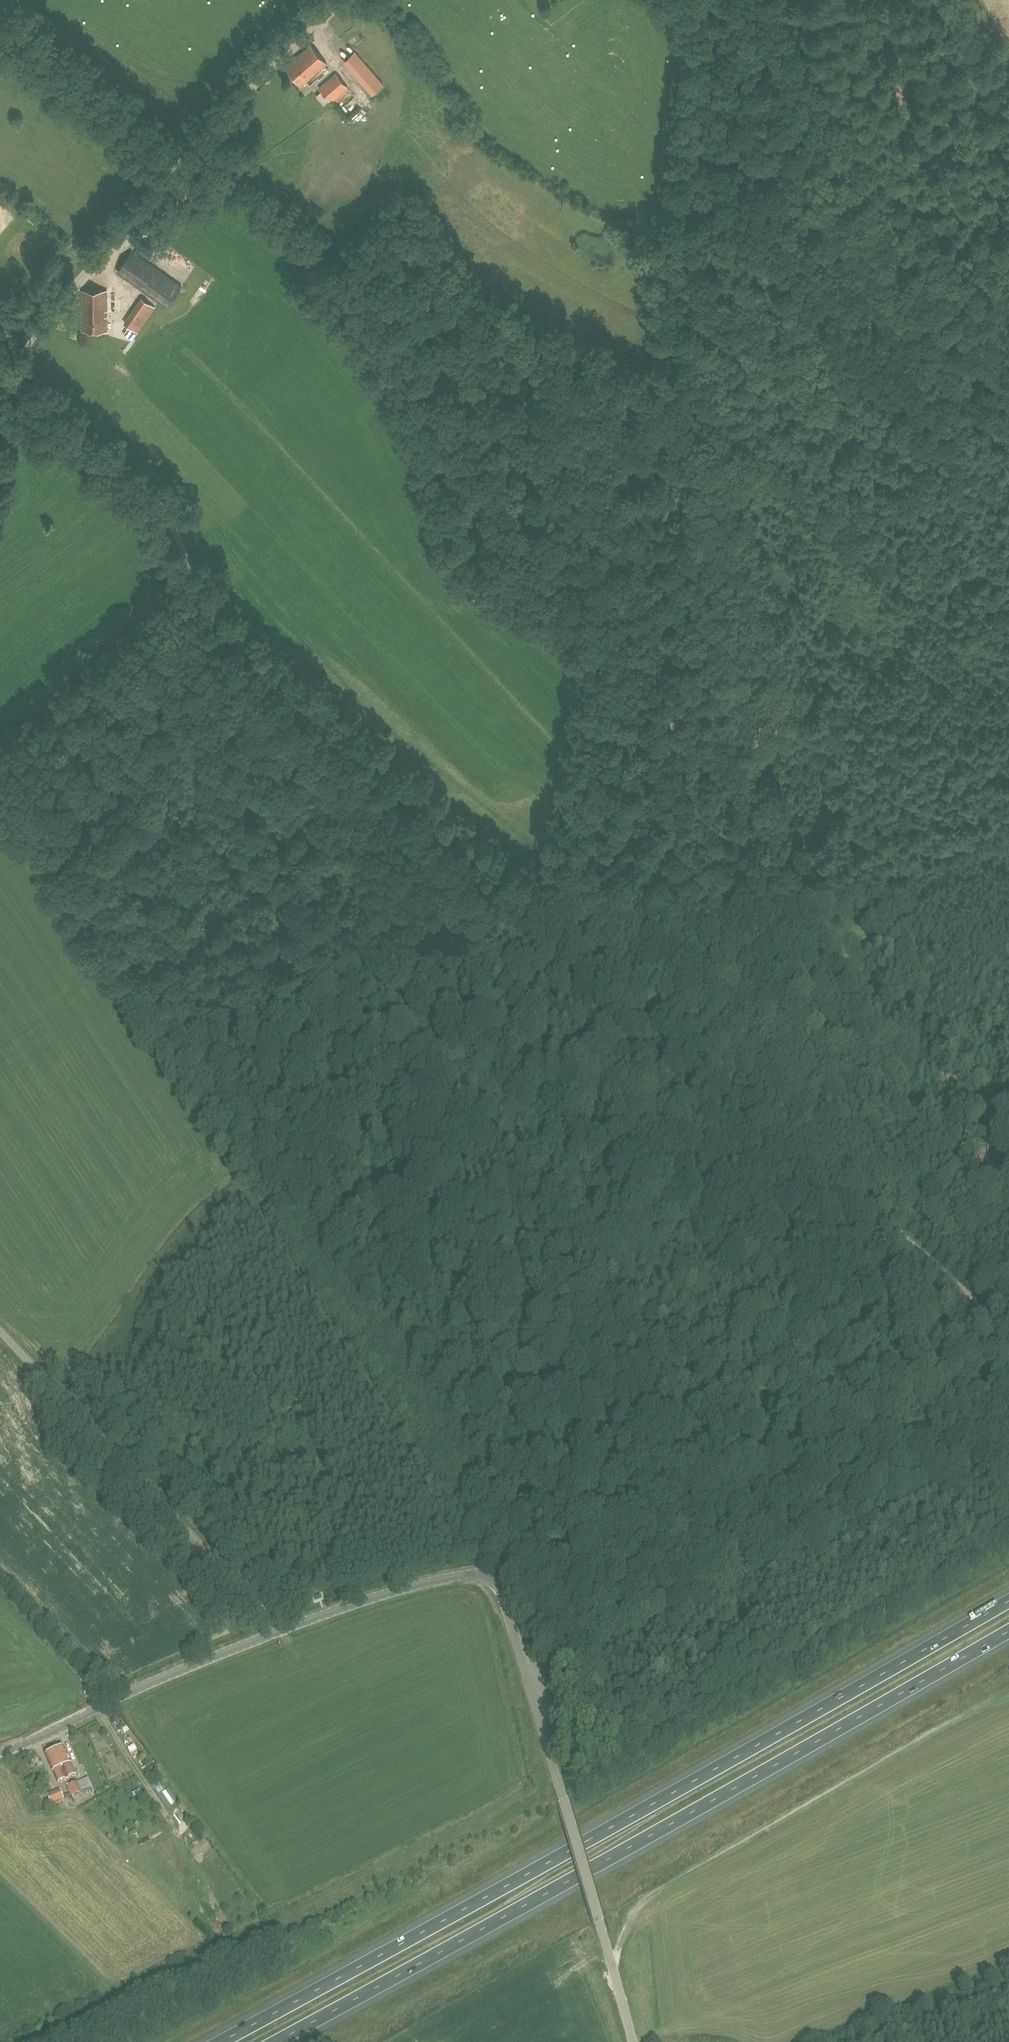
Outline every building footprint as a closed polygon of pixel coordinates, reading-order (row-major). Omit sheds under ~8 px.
[(310,44),(285,66),(301,85),(307,80),(310,84),(318,77),(319,78),(329,70),(324,65),(327,63),(310,44)] [(351,67),(361,59),(355,52),(345,60),(351,67)] [(335,73),(319,87),(330,101),(347,87),(335,73)] [(367,86),(373,93),(383,85),(377,78),(367,86)] [(182,285),(133,251),(118,271),(167,306),(182,285)] [(107,331),(107,290),(82,290),(82,331),(107,331)] [(140,295),(125,322),(139,330),(154,303),(140,295)] [(132,339),(137,332),(129,326),(124,334),(132,339)] [(63,1747),(52,1752),(56,1761),(57,1760),(61,1768),(63,1767),(68,1778),(76,1775),(63,1747)] [(56,1761),(52,1752),(45,1755),(58,1783),(68,1778),(63,1767),(61,1768),(57,1760),(56,1761)] [(67,1787),(71,1796),(82,1791),(78,1782),(67,1787)] [(60,1789),(47,1794),(51,1804),(64,1799),(60,1789)]
